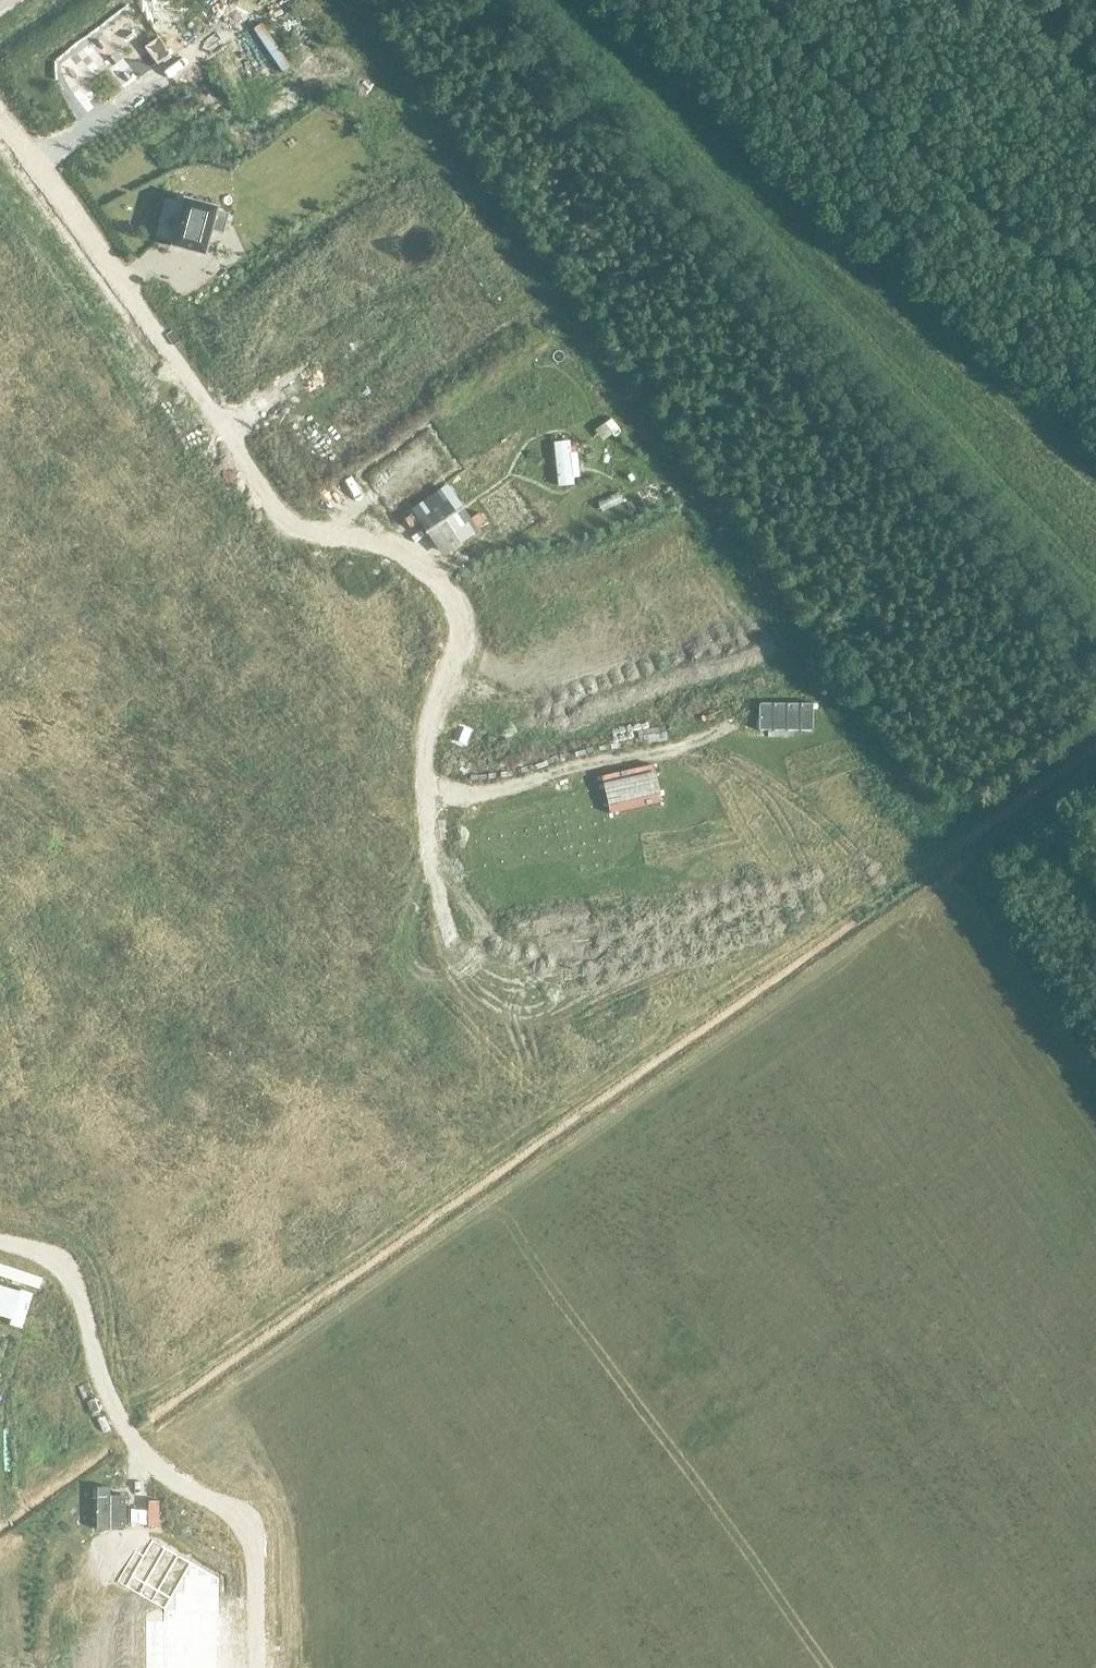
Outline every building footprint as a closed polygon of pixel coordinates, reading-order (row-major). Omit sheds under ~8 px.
[(174,245),(173,247),(175,248),(175,247),(203,255),(205,256),(206,254),(205,253),(211,231),(224,235),(229,215),(217,212),(217,211),(218,209),(216,208),(188,201),(186,200),(185,202),(174,245)] [(430,424),(359,474),(390,519),(462,468),(430,424)] [(619,675),(596,680),(601,705),(623,701),(619,675)] [(815,704),(757,704),(757,739),(815,739),(815,704)] [(117,1582),(165,1609),(165,1667),(219,1667),(219,1578),(152,1540),(143,1556),(135,1551),(117,1582)]
